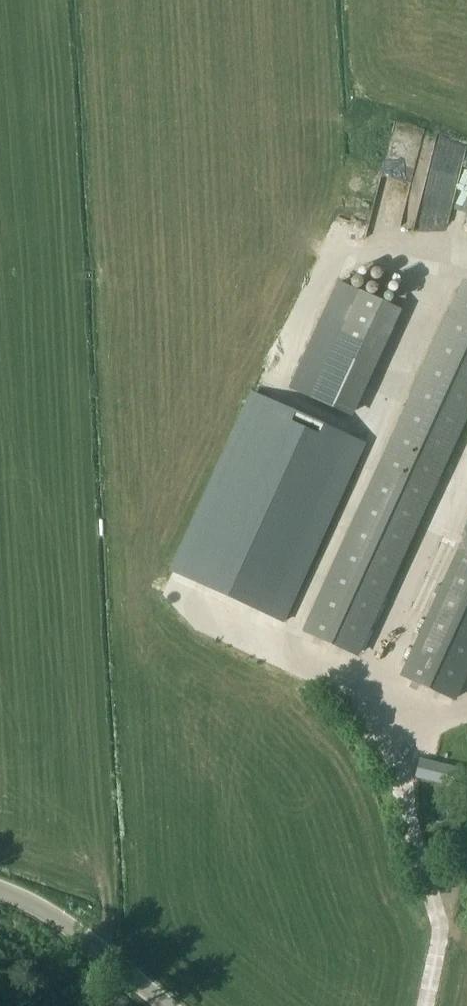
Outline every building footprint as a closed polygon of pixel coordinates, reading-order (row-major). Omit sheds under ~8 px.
[(380,466),(304,631),(355,654),(466,409),(466,282),(462,280),(380,466)] [(396,308),(359,291),(310,397),(347,414),(396,308)] [(254,393),(173,571),(277,618),(284,621),(364,444),(303,416),(254,393)] [(466,666),(466,533),(402,676),(452,699),(466,666)] [(419,758),(415,776),(453,786),(458,767),(436,762),(433,761),(419,758)]
